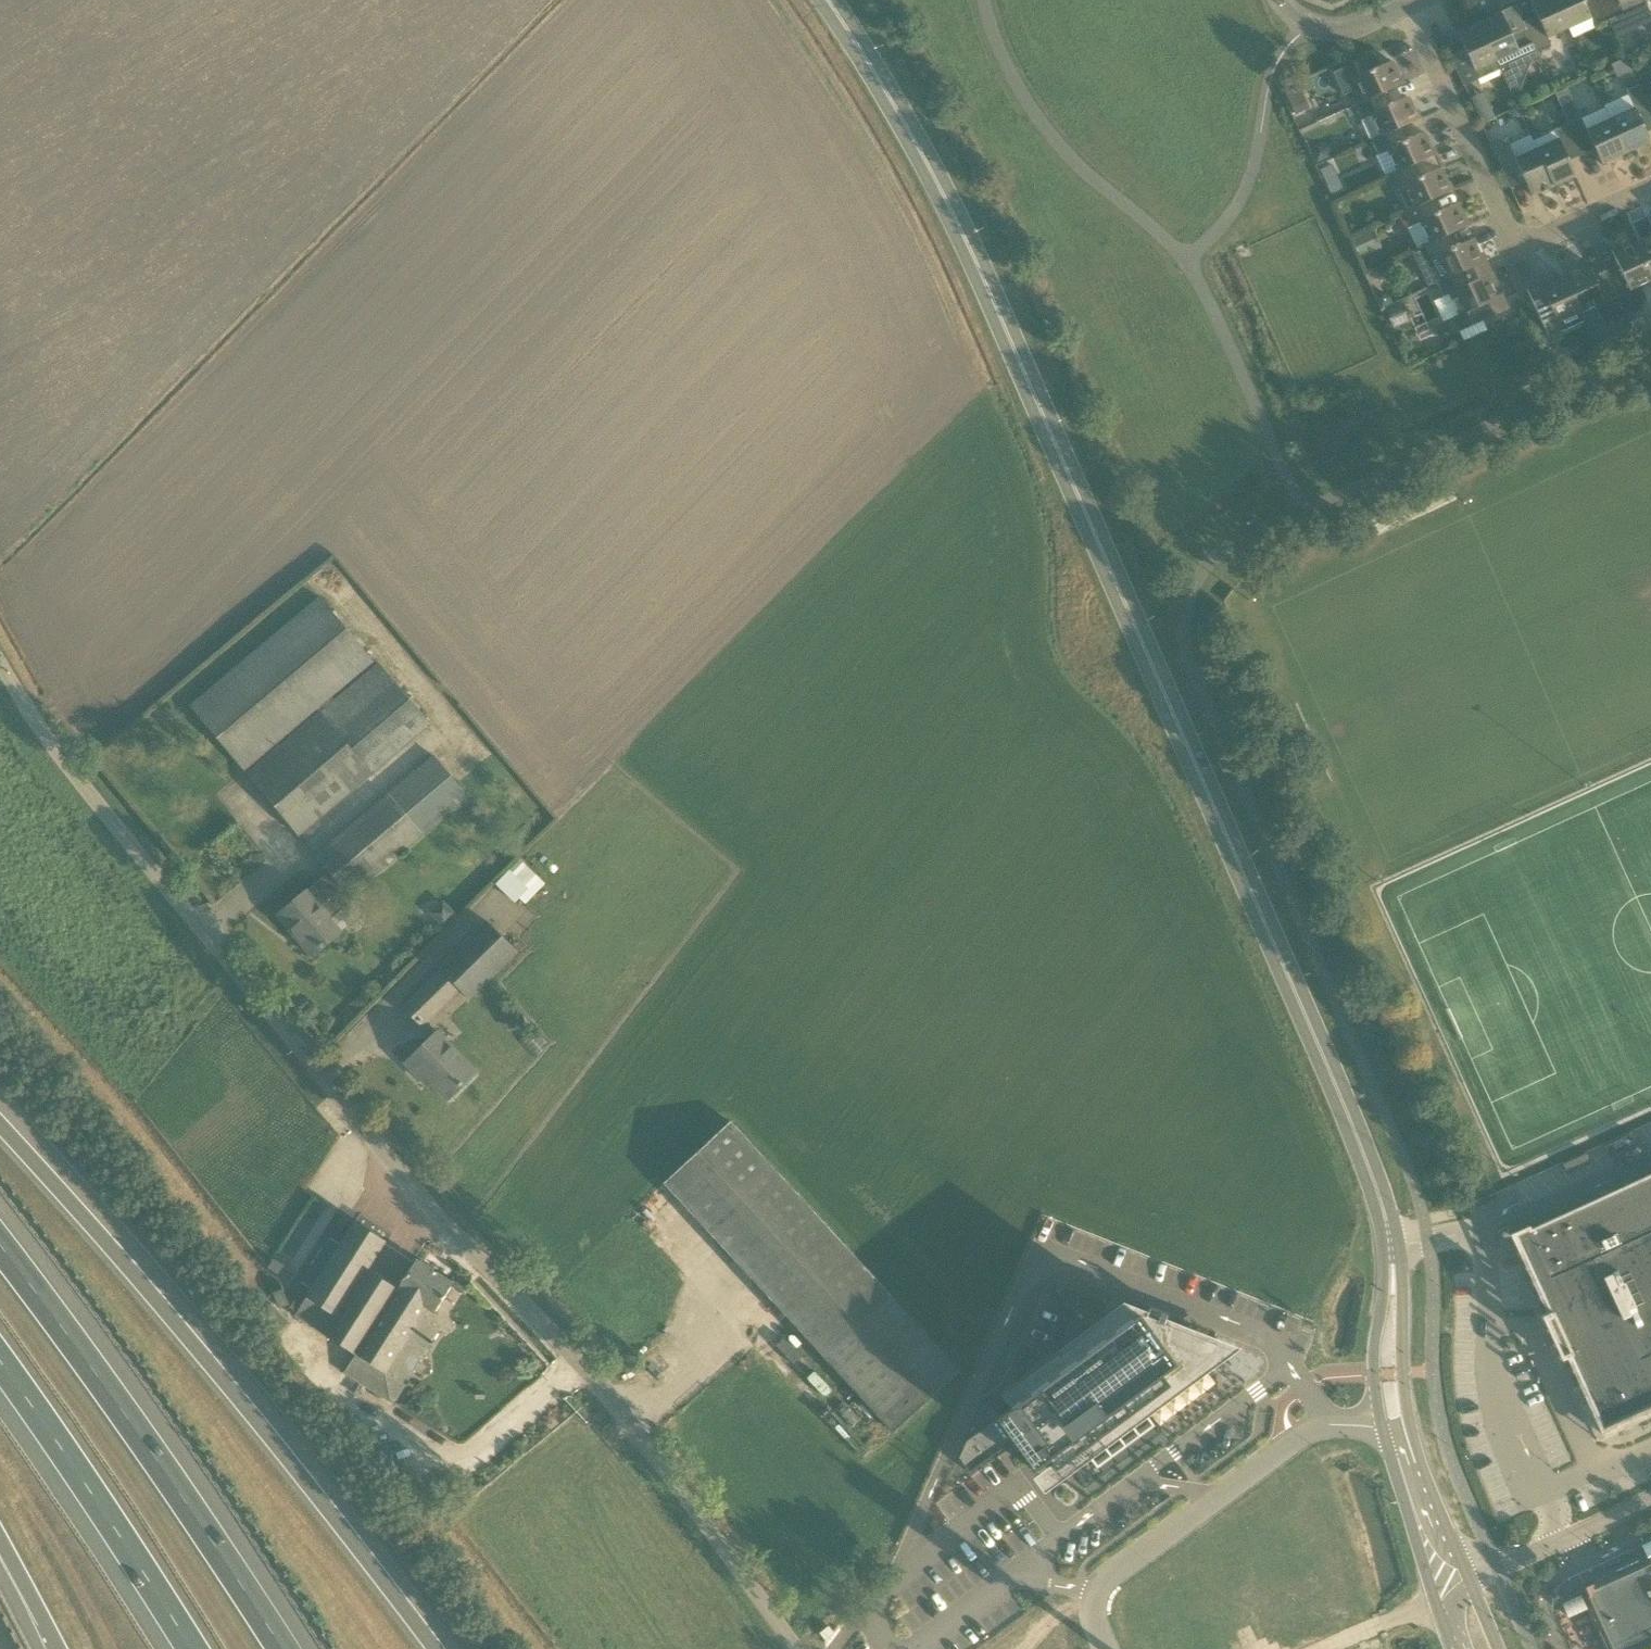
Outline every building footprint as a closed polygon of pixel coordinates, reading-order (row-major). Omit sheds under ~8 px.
[(1525,27),(1537,54),(1551,47),(1547,38),(1569,29),(1556,0),(1532,0),(1530,1),(1539,21),(1525,27)] [(1600,0),(1585,0),(1583,1),(1582,0),(1556,0),(1569,29),(1591,19),(1594,27),(1609,21),(1600,0)] [(1623,13),(1645,3),(1644,0),(1600,0),(1609,21),(1624,14),(1623,13)] [(1537,54),(1525,27),(1510,34),(1501,14),(1479,24),(1501,70),(1500,70),(1502,75),(1510,93),(1520,88),(1531,59),(1540,63),(1541,63),(1540,62),(1537,54)] [(1501,70),(1479,24),(1457,34),(1464,49),(1450,55),(1464,86),(1479,79),(1481,85),(1502,75),(1500,70),(1501,70)] [(1551,47),(1537,54),(1540,62),(1555,55),(1551,47)] [(1341,69),(1347,82),(1354,79),(1364,100),(1365,102),(1383,92),(1383,93),(1404,83),(1404,82),(1402,83),(1392,61),(1372,70),(1366,57),(1341,69)] [(1626,58),(1611,65),(1617,79),(1621,78),(1633,72),(1626,58)] [(1650,130),(1650,113),(1646,102),(1644,98),(1639,85),(1627,91),(1628,94),(1604,105),(1605,107),(1610,120),(1626,153),(1650,142),(1645,132),(1650,130)] [(1372,138),(1373,140),(1381,136),(1381,137),(1399,129),(1421,119),(1420,118),(1418,119),(1408,97),(1389,105),(1383,93),(1383,92),(1365,102),(1364,100),(1357,103),(1363,118),(1361,123),(1368,137),(1372,138)] [(1470,98),(1482,123),(1495,117),(1484,92),(1470,98)] [(1568,124),(1581,118),(1575,105),(1562,110),(1568,124)] [(1601,164),(1626,153),(1610,120),(1604,107),(1581,118),(1568,124),(1582,154),(1594,149),(1601,164)] [(1558,139),(1536,149),(1553,186),(1575,176),(1568,161),(1582,154),(1568,124),(1554,130),(1558,139)] [(1361,162),(1376,155),(1379,153),(1387,150),(1396,171),(1397,172),(1415,164),(1434,155),(1437,154),(1436,153),(1434,154),(1424,132),(1404,141),(1399,129),(1381,137),(1381,136),(1373,140),(1355,148),(1361,162)] [(1506,138),(1492,145),(1491,145),(1510,188),(1524,181),(1531,196),(1553,186),(1536,149),(1515,159),(1506,138)] [(1329,158),(1326,151),(1319,147),(1311,150),(1316,163),(1329,158)] [(1396,190),(1407,185),(1417,206),(1431,200),(1453,190),(1453,189),(1450,190),(1440,168),(1421,177),(1415,164),(1397,172),(1396,171),(1389,175),(1396,190)] [(1456,204),(1437,213),(1431,200),(1417,206),(1413,208),(1405,211),(1411,225),(1419,222),(1428,242),(1429,244),(1447,236),(1469,225),(1469,224),(1466,225),(1456,204)] [(1351,239),(1360,257),(1381,247),(1373,229),(1351,239)] [(1421,247),(1412,251),(1428,287),(1436,283),(1483,262),(1482,261),(1472,239),(1452,248),(1447,236),(1429,244),(1428,242),(1421,246),(1421,247)] [(1636,244),(1650,276),(1650,237),(1636,244)] [(1605,271),(1617,296),(1626,316),(1639,310),(1645,297),(1640,286),(1650,281),(1650,276),(1636,244),(1618,252),(1620,256),(1615,258),(1618,265),(1605,271)] [(1483,262),(1436,283),(1443,297),(1449,294),(1459,315),(1452,317),(1459,331),(1483,321),(1483,320),(1484,320),(1507,310),(1500,296),(1495,298),(1489,285),(1495,283),(1485,261),(1485,260),(1482,261),(1483,262)] [(1583,268),(1564,277),(1580,312),(1593,307),(1599,317),(1611,323),(1626,316),(1617,296),(1605,271),(1593,276),(1590,270),(1585,272),(1583,268)] [(1562,329),(1559,322),(1580,312),(1564,277),(1552,282),(1546,285),(1541,287),(1539,284),(1527,290),(1533,303),(1543,325),(1543,326),(1545,329),(1548,336),(1562,329)] [(1382,308),(1393,303),(1390,296),(1384,294),(1377,296),(1382,308)] [(1393,328),(1410,321),(1402,302),(1385,309),(1393,328)] [(1627,324),(1617,328),(1623,342),(1633,337),(1627,324)] [(1533,341),(1521,385),(1522,388),(1551,374),(1536,339),(1533,341)] [(1585,343),(1583,350),(1586,358),(1599,353),(1593,340),(1585,343)] [(190,707),(298,836),(385,762),(383,758),(428,720),(379,662),(320,712),(318,710),(247,770),(245,768),(373,661),(320,598),(190,707)] [(434,756),(315,856),(331,875),(349,896),(350,895),(467,796),(434,756)] [(510,869),(495,884),(515,903),(519,898),(529,888),(525,884),(535,874),(520,860),(520,859),(510,869)] [(354,899),(350,895),(349,896),(331,875),(309,894),(306,891),(277,915),(311,957),(340,932),(330,919),(354,899)] [(444,901),(431,914),(443,926),(456,913),(444,901)] [(438,966),(441,970),(403,1007),(421,1026),(459,988),(468,997),(517,949),(487,918),(438,966)] [(523,1014),(505,1017),(507,1030),(526,1027),(523,1014)] [(475,1072),(436,1032),(405,1063),(420,1079),(423,1075),(447,1099),(475,1072)] [(959,1371),(729,1122),(663,1182),(893,1432),(959,1371)] [(1529,1230),(1528,1227),(1509,1235),(1511,1240),(1514,1239),(1519,1252),(1517,1253),(1518,1256),(1521,1254),(1523,1259),(1527,1267),(1524,1268),(1525,1271),(1528,1270),(1534,1282),(1531,1284),(1533,1286),(1535,1285),(1541,1298),(1538,1299),(1540,1302),(1543,1300),(1548,1313),(1548,1314),(1540,1318),(1542,1322),(1546,1320),(1550,1329),(1546,1331),(1547,1333),(1551,1331),(1556,1343),(1552,1345),(1554,1347),(1558,1346),(1562,1355),(1558,1356),(1560,1360),(1568,1357),(1569,1357),(1574,1370),(1571,1371),(1573,1374),(1576,1372),(1581,1385),(1573,1389),(1574,1393),(1578,1391),(1584,1404),(1580,1406),(1597,1442),(1650,1416),(1650,1174),(1529,1230)] [(309,1234),(324,1203),(312,1197),(297,1228),(309,1234)] [(356,1354),(344,1373),(392,1403),(438,1331),(426,1324),(452,1283),(415,1260),(397,1288),(368,1269),(385,1241),(354,1221),(339,1244),(311,1288),(296,1313),(294,1315),(356,1354)] [(328,1237),(300,1281),(311,1288),(339,1244),(328,1237)] [(274,1259),(268,1268),(288,1281),(293,1272),(274,1259)] [(1010,1409),(1005,1412),(995,1419),(1032,1469),(1042,1462),(1041,1461),(1046,1458),(1051,1466),(1054,1470),(1069,1459),(1075,1467),(1090,1457),(1089,1455),(1215,1362),(1218,1345),(1164,1323),(1165,1319),(1167,1314),(1149,1307),(1147,1312),(1146,1316),(1124,1308),(1059,1356),(1056,1352),(1056,1351),(998,1394),(1009,1409),(1010,1409)] [(1602,1581),(1605,1588),(1595,1593),(1616,1640),(1627,1635),(1630,1643),(1650,1633),(1650,1557),(1602,1581)]
